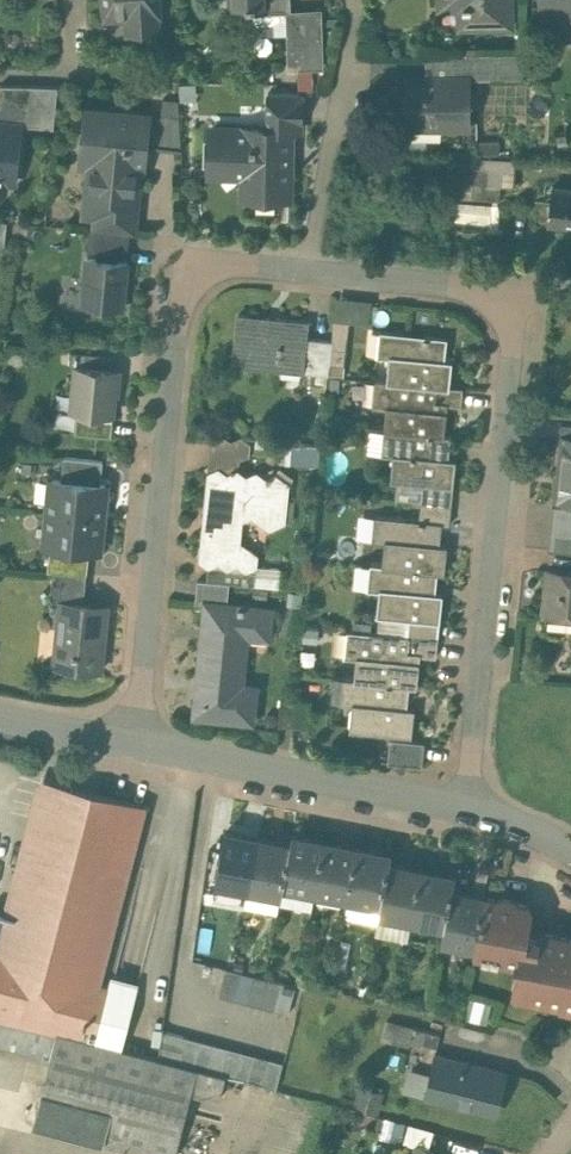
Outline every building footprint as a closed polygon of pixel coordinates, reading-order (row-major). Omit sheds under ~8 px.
[(105,17),(135,15),(135,29),(160,28),(159,14),(160,14),(159,0),(104,0),(105,17)] [(230,1),(255,0),(256,13),(289,11),(289,0),(230,0),(230,1)] [(440,7),(469,6),(469,26),(512,25),(512,0),(440,0),(440,7)] [(540,13),(563,13),(563,25),(570,25),(570,0),(540,0),(540,13)] [(321,15),(288,16),(289,52),(322,51),(321,15)] [(322,51),(289,52),(290,67),(323,66),(322,51)] [(490,53),(453,53),(454,71),(490,70),(490,53)] [(469,76),(406,76),(406,125),(468,125),(469,76)] [(0,84),(0,86),(0,121),(21,123),(28,124),(32,84),(0,84)] [(302,92),(268,91),(267,128),(291,129),(291,130),(301,130),(302,92)] [(150,114),(85,107),(84,110),(87,110),(85,133),(88,133),(85,155),(80,155),(80,157),(103,160),(136,163),(136,162),(137,145),(147,146),(150,114)] [(180,114),(162,112),(158,146),(182,148),(180,114)] [(4,191),(8,161),(17,154),(21,123),(0,121),(0,194),(4,191)] [(267,128),(212,127),(211,164),(251,165),(250,194),(289,195),(290,163),(286,163),(286,147),(291,147),(291,130),(291,129),(267,128)] [(516,161),(472,158),(471,182),(515,185),(516,161)] [(136,163),(103,160),(101,183),(90,182),(87,213),(99,214),(97,228),(131,232),(132,232),(139,163),(136,162),(136,163)] [(553,185),(551,203),(559,204),(557,225),(570,226),(570,187),(553,185)] [(456,225),(499,226),(499,202),(456,201),(456,225)] [(97,228),(90,228),(88,250),(129,255),(131,232),(97,228)] [(128,261),(87,257),(83,301),(123,306),(128,261)] [(308,321),(238,314),(233,363),(279,368),(280,362),(303,364),(302,370),(303,370),(307,338),(308,321)] [(350,321),(334,319),(330,363),(345,364),(350,321)] [(447,337),(381,330),(378,355),(390,356),(388,380),(387,380),(437,385),(450,387),(450,386),(453,360),(445,359),(447,337)] [(331,340),(307,338),(303,370),(328,372),(331,340)] [(114,354),(71,350),(69,364),(77,364),(112,368),(114,354)] [(112,368),(77,364),(72,409),(113,413),(117,369),(112,368)] [(437,385),(387,380),(388,380),(376,379),(373,406),(387,407),(385,429),(445,435),(445,434),(448,404),(436,403),(437,385)] [(450,387),(437,385),(436,403),(448,404),(462,405),(464,387),(450,386),(450,387)] [(561,421),(560,438),(564,438),(565,436),(570,436),(570,422),(561,421)] [(445,435),(385,429),(382,454),(394,455),(391,479),(423,483),(454,485),(456,458),(449,458),(451,435),(445,434),(445,435)] [(222,434),(212,438),(210,463),(205,467),(209,471),(219,466),(228,473),(233,470),(232,468),(235,467),(236,469),(238,468),(240,458),(249,453),(251,442),(241,436),(231,440),(222,434)] [(565,436),(564,438),(558,497),(570,499),(570,436),(565,436)] [(103,459),(64,455),(62,479),(101,483),(103,459)] [(219,466),(209,471),(200,559),(209,565),(219,561),(228,567),(238,563),(247,569),(257,564),(258,553),(249,546),(240,551),(243,519),(252,515),(270,527),(286,520),(290,482),(276,472),(266,476),(257,470),(247,475),(238,468),(236,469),(235,467),(232,468),(233,470),(228,473),(219,466)] [(62,479),(52,478),(49,512),(102,517),(106,483),(62,479)] [(454,485),(423,483),(422,501),(452,504),(454,485)] [(452,504),(422,501),(420,519),(443,521),(442,523),(450,524),(452,504)] [(553,504),(548,549),(570,551),(570,505),(553,504)] [(102,517),(49,512),(46,545),(51,546),(90,550),(99,550),(102,517)] [(420,519),(376,514),(373,539),(385,540),(382,564),(382,565),(438,571),(445,572),(448,544),(440,543),(442,523),(443,521),(420,519)] [(90,550),(51,546),(48,569),(54,569),(87,573),(90,550)] [(438,571),(382,565),(382,564),(371,563),(368,588),(380,589),(378,614),(410,617),(440,620),(443,593),(435,592),(438,571)] [(551,568),(549,589),(545,591),(543,605),(547,608),(546,611),(570,613),(570,570),(551,568)] [(87,573),(54,569),(51,599),(62,600),(62,599),(84,601),(87,573)] [(230,582),(198,578),(196,601),(206,602),(206,600),(228,602),(230,582)] [(84,601),(62,599),(62,600),(55,665),(101,670),(108,604),(84,601)] [(228,602),(206,600),(206,602),(198,680),(203,680),(241,684),(245,645),(240,644),(241,631),(269,634),(272,607),(228,602)] [(440,620),(410,617),(408,635),(408,636),(438,639),(440,620)] [(408,635),(348,629),(345,657),(357,658),(355,679),(410,685),(417,686),(420,654),(405,653),(408,636),(408,635)] [(438,639),(408,636),(405,653),(420,654),(436,656),(438,639)] [(355,679),(343,678),(341,703),(352,704),(350,728),(412,735),(415,708),(408,707),(410,685),(355,679)] [(241,684),(203,680),(202,691),(196,690),(194,715),(248,721),(251,685),(241,684)] [(296,699),(282,697),(280,725),(294,726),(296,699)] [(312,699),(296,698),(296,699),(294,726),(309,727),(312,699)] [(425,741),(391,737),(388,761),(423,764),(425,741)] [(0,957),(0,1016),(20,1021),(58,1030),(58,1031),(96,1041),(110,985),(100,983),(129,870),(107,864),(124,800),(51,781),(5,959),(0,957)] [(259,837),(225,831),(216,881),(249,887),(259,837)] [(326,840),(293,834),(291,844),(284,884),(285,884),(317,890),(326,840)] [(291,844),(259,837),(249,887),(283,894),(285,884),(284,884),(291,844)] [(359,847),(326,840),(317,890),(349,896),(359,847)] [(392,853),(359,847),(349,896),(381,903),(382,903),(390,862),(391,862),(392,853)] [(391,862),(390,862),(382,903),(381,903),(379,912),(413,918),(423,869),(391,862)] [(456,875),(423,869),(413,918),(445,925),(446,925),(453,889),(456,875)] [(453,889),(446,925),(445,925),(442,939),(476,945),(485,895),(453,889)] [(501,896),(498,898),(485,895),(476,945),(476,946),(478,946),(478,944),(504,949),(503,955),(507,960),(516,962),(517,961),(521,970),(518,970),(514,989),(517,993),(560,1002),(562,1004),(570,1006),(570,935),(543,930),(539,933),(527,931),(532,908),(529,903),(516,901),(514,898),(501,896)] [(227,967),(220,995),(234,999),(241,971),(227,967)] [(254,975),(241,971),(234,999),(247,1002),(254,975)] [(268,978),(254,975),(247,1002),(261,1006),(268,978)] [(282,982),(268,978),(261,1006),(274,1009),(282,982)] [(296,985),(282,982),(274,1009),(289,1013),(296,985)] [(0,1016),(0,1044),(13,1047),(20,1021),(0,1016)] [(58,1030),(20,1021),(13,1047),(51,1057),(58,1031),(58,1030)] [(443,1030),(411,1022),(407,1040),(439,1047),(443,1030)] [(187,1036),(164,1030),(159,1058),(180,1063),(187,1036)] [(96,1041),(58,1031),(51,1057),(33,1122),(104,1141),(106,1133),(176,1152),(198,1068),(194,1067),(180,1063),(159,1058),(96,1041)] [(201,1040),(187,1036),(180,1063),(194,1067),(201,1040)] [(215,1043),(201,1040),(194,1067),(198,1068),(208,1070),(215,1043)] [(228,1047),(215,1043),(208,1070),(221,1074),(228,1047)] [(242,1050),(228,1047),(221,1074),(235,1078),(242,1050)] [(256,1054),(242,1050),(235,1078),(249,1081),(256,1054)] [(507,1072),(436,1053),(430,1074),(425,1095),(496,1113),(507,1072)] [(269,1058),(256,1054),(249,1081),(262,1085),(269,1058)] [(284,1061),(269,1058),(262,1085),(276,1088),(284,1061)] [(430,1074),(403,1068),(398,1088),(425,1095),(430,1074)] [(411,1125),(382,1117),(378,1131),(408,1139),(411,1125)] [(418,1143),(413,1153),(442,1153),(418,1143)]
